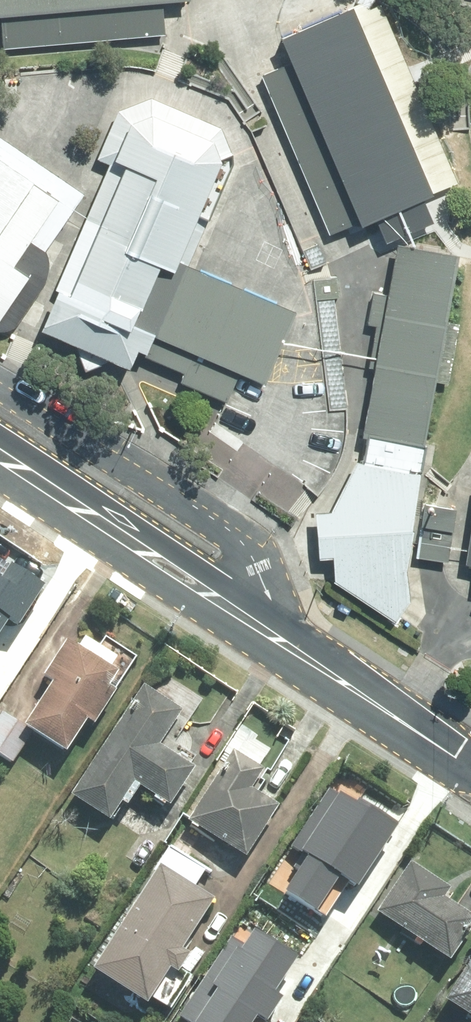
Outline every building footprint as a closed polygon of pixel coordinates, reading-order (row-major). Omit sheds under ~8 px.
[(163,2),(186,0),(0,0),(0,15),(163,2)] [(0,15),(0,20),(3,50),(165,36),(163,2),(0,15)] [(354,10),(284,40),(364,228),(434,198),(389,92),(354,10)] [(147,98),(41,333),(240,421),(289,311),(187,265),(243,141),(147,98)] [(27,276),(15,267),(61,200),(0,159),(0,318),(27,276)] [(457,256),(397,245),(362,435),(423,446),(457,256)] [(420,474),(356,462),(330,512),(314,514),(316,538),(319,558),(332,559),(334,582),(395,624),(409,601),(405,571),(420,474)] [(4,568),(0,575),(0,625),(1,624),(12,631),(39,591),(4,568)] [(22,726),(63,752),(115,672),(110,668),(117,658),(83,637),(76,647),(66,640),(42,676),(51,682),(22,726)] [(143,685),(68,796),(106,822),(133,783),(168,807),(195,768),(159,744),(182,711),(143,685)] [(0,713),(0,754),(9,760),(28,730),(0,713)] [(232,749),(187,820),(244,856),(276,806),(250,789),(263,768),(232,749)] [(286,890),(322,913),(344,880),(355,887),(394,829),(334,790),(297,846),(309,854),(286,890)] [(202,872),(168,851),(91,973),(144,1006),(167,970),(176,976),(190,954),(180,948),(211,899),(193,887),(202,872)] [(409,863),(378,913),(451,959),(470,928),(470,917),(442,899),(449,888),(409,863)] [(183,1017),(191,1021),(252,1021),(257,1013),(268,1020),(282,996),(271,989),(294,951),(254,927),(245,942),(233,935),(183,1017)] [(445,1001),(470,1017),(470,959),(445,1001)]
